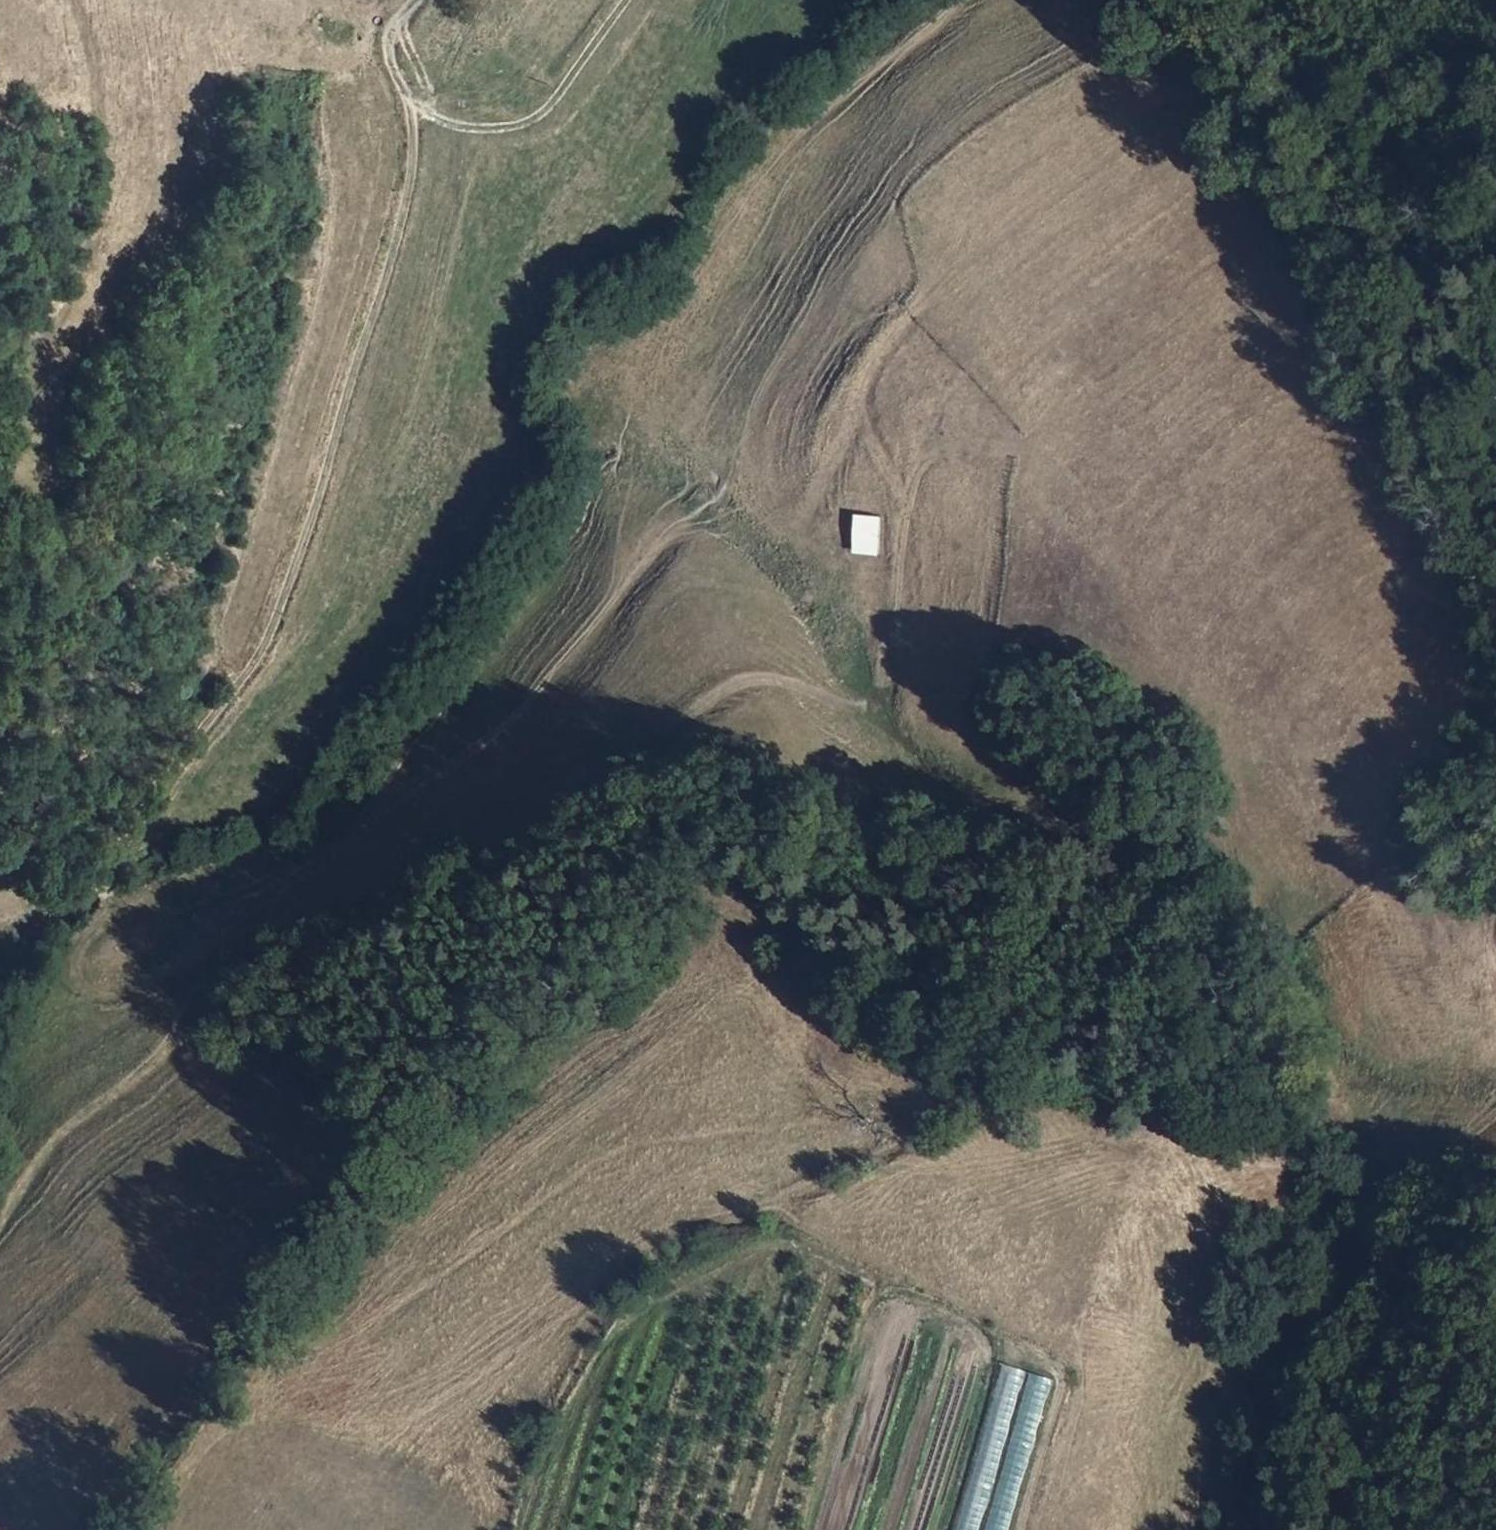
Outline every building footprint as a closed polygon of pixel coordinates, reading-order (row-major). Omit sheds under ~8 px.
[(850,515),(850,554),(877,554),(877,515),(850,515)]
